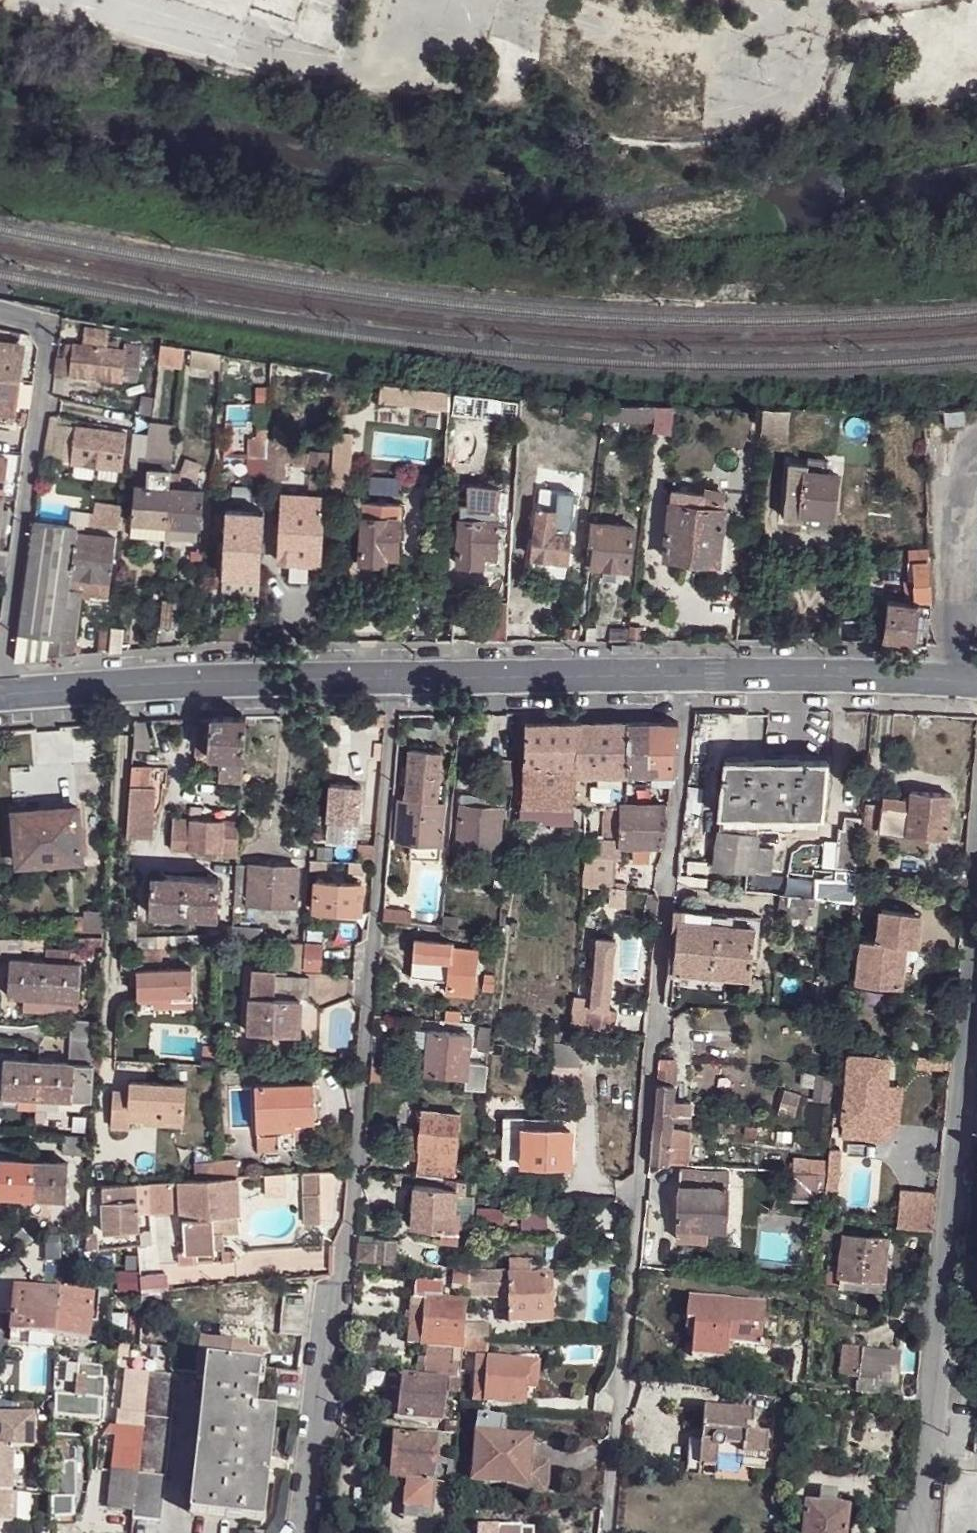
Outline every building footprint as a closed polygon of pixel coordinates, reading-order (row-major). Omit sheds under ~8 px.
[(82,338),(72,337),(68,376),(120,382),(120,380),(134,381),(138,345),(124,344),(123,350),(118,349),(118,343),(107,341),(108,338),(105,338),(96,337),(96,335),(83,334),(82,338)] [(52,374),(68,376),(72,337),(57,335),(52,374)] [(17,385),(21,350),(0,348),(0,383),(17,385)] [(189,350),(188,369),(212,371),(215,355),(189,350)] [(451,388),(382,380),(380,398),(450,405),(451,388)] [(0,383),(0,422),(12,424),(17,385),(0,383)] [(503,394),(485,392),(484,408),(501,409),(503,394)] [(651,420),(653,406),(601,405),(602,420),(651,420)] [(670,433),(673,406),(655,406),(652,432),(670,433)] [(787,442),(790,409),(761,409),(758,439),(787,442)] [(41,458),(70,461),(73,427),(46,423),(41,458)] [(149,437),(147,459),(170,461),(173,426),(150,424),(149,437)] [(73,427),(70,461),(121,469),(124,434),(73,427)] [(347,492),(347,485),(352,485),(356,430),(339,429),(336,470),(334,470),(333,492),(347,492)] [(170,461),(147,459),(149,437),(131,436),(128,470),(148,471),(169,472),(170,461)] [(251,439),(251,460),(259,459),(259,438),(251,439)] [(265,459),(264,479),(283,480),(284,462),(292,463),(293,442),(267,441),(265,459)] [(310,454),(309,471),(331,472),(332,455),(310,454)] [(251,460),(247,460),(247,479),(264,480),(264,479),(265,459),(259,459),(251,460)] [(826,474),(827,460),(808,459),(807,466),(806,472),(826,474)] [(800,520),(801,514),(799,514),(805,472),(806,472),(807,466),(789,464),(783,519),(800,520)] [(133,487),(130,538),(164,541),(165,529),(167,490),(169,472),(148,471),(147,489),(133,487)] [(832,517),(837,476),(826,474),(806,472),(805,472),(799,514),(801,514),(832,517)] [(498,509),(502,487),(471,482),(470,496),(469,507),(498,509)] [(572,512),(574,492),(539,487),(537,507),(571,511),(572,512)] [(717,564),(724,508),(702,505),(704,493),(672,489),(663,556),(680,559),(700,561),(717,564)] [(167,490),(165,529),(199,531),(202,493),(167,490)] [(469,507),(470,496),(456,495),(455,513),(460,513),(461,506),(469,507)] [(282,497),(278,563),(318,565),(322,499),(282,497)] [(400,518),(401,503),(363,501),(363,516),(400,518)] [(118,519),(119,507),(93,504),(91,516),(118,519)] [(497,519),(498,509),(469,507),(461,506),(460,513),(460,517),(497,519)] [(568,531),(571,511),(537,507),(535,527),(568,531)] [(59,522),(62,523),(75,525),(87,527),(88,515),(60,511),(59,522)] [(225,511),(221,593),(258,595),(262,513),(225,511)] [(91,516),(90,527),(117,531),(118,519),(91,516)] [(398,556),(400,518),(363,516),(360,561),(385,563),(386,556),(398,556)] [(495,554),(497,519),(460,517),(457,562),(482,564),(483,554),(495,554)] [(59,522),(34,519),(26,576),(25,586),(19,633),(16,653),(15,661),(17,661),(29,660),(46,658),(57,657),(59,639),(60,639),(62,629),(75,631),(79,596),(73,595),(74,590),(66,589),(74,534),(75,525),(62,523),(59,522)] [(594,543),(597,522),(590,521),(587,543),(594,543)] [(629,569),(633,527),(597,522),(594,543),(591,564),(629,569)] [(566,560),(570,531),(568,531),(535,527),(531,557),(566,560)] [(114,540),(74,534),(66,589),(74,590),(73,595),(79,596),(80,593),(107,597),(114,540)] [(587,543),(585,563),(591,564),(594,543),(587,543)] [(494,564),(495,554),(483,554),(482,564),(494,564)] [(0,556),(0,582),(5,583),(8,557),(0,556)] [(564,574),(566,560),(531,557),(529,569),(564,574)] [(699,572),(700,561),(680,559),(678,569),(699,572)] [(929,602),(927,566),(912,566),(912,581),(913,601),(929,602)] [(161,601),(159,629),(174,630),(176,602),(161,601)] [(911,645),(915,608),(886,603),(881,640),(882,640),(911,645)] [(915,608),(911,645),(924,647),(929,611),(915,608)] [(232,621),(223,621),(222,630),(232,630),(232,621)] [(639,642),(641,627),(628,626),(628,628),(626,641),(639,642)] [(111,628),(102,627),(101,638),(110,638),(111,629),(111,628)] [(593,641),(594,627),(585,628),(583,642),(593,641)] [(626,641),(628,628),(608,629),(607,641),(626,641)] [(75,631),(62,629),(60,639),(73,640),(75,631)] [(120,652),(122,630),(111,629),(110,638),(109,653),(120,652)] [(576,641),(576,631),(565,631),(564,641),(576,641)] [(101,638),(100,653),(109,653),(110,638),(101,638)] [(73,640),(60,639),(59,639),(57,657),(72,656),(73,640)] [(199,718),(196,756),(208,757),(210,717),(199,718)] [(210,717),(208,757),(220,758),(242,759),(244,717),(210,717)] [(133,722),(132,746),(145,745),(147,722),(133,722)] [(522,724),(520,807),(572,808),(572,805),(574,775),(578,724),(522,724)] [(578,724),(574,775),(625,775),(624,724),(578,724)] [(624,724),(625,775),(670,776),(675,724),(624,724)] [(398,800),(394,843),(410,844),(438,846),(442,804),(434,804),(438,752),(409,749),(404,801),(398,800)] [(220,758),(219,782),(240,783),(242,759),(220,758)] [(496,759),(494,784),(510,786),(512,760),(496,759)] [(718,816),(712,870),(744,874),(751,874),(754,850),(757,816),(820,817),(824,762),(722,762),(716,816),(718,816)] [(149,767),(131,766),(130,776),(141,777),(141,788),(147,789),(149,767)] [(574,775),(572,805),(599,806),(617,806),(622,806),(625,782),(625,775),(574,775)] [(625,775),(625,782),(669,784),(670,776),(625,775)] [(141,777),(130,776),(129,788),(126,837),(148,838),(150,818),(150,819),(152,789),(147,789),(141,788),(141,777)] [(329,786),(327,823),(357,826),(359,788),(329,786)] [(910,835),(910,837),(951,841),(955,796),(915,792),(913,801),(913,810),(910,835)] [(458,795),(457,806),(500,808),(501,798),(458,795)] [(887,800),(886,808),(913,810),(913,801),(887,800)] [(457,806),(454,848),(496,851),(500,814),(500,808),(457,806)] [(598,841),(589,840),(588,858),(582,858),(582,863),(580,889),(603,891),(611,892),(612,861),(620,861),(619,849),(616,849),(617,809),(617,806),(599,806),(598,841)] [(617,809),(616,849),(619,849),(632,850),(647,850),(660,851),(662,809),(662,807),(622,806),(617,806),(617,809)] [(870,806),(868,832),(879,833),(881,807),(870,806)] [(520,807),(520,816),(571,818),(572,808),(520,807)] [(12,812),(16,864),(80,859),(76,808),(12,812)] [(886,808),(884,833),(910,835),(913,810),(886,808)] [(172,819),(170,849),(190,850),(192,819),(172,819)] [(192,819),(190,850),(220,852),(222,821),(192,819)] [(238,822),(222,821),(220,852),(236,852),(238,822)] [(853,872),(859,822),(844,821),(843,833),(838,833),(834,870),(853,872)] [(357,826),(327,823),(325,844),(355,846),(357,826)] [(438,846),(410,844),(408,861),(436,864),(438,846)] [(364,866),(372,867),(374,847),(357,847),(356,866),(364,866)] [(647,850),(632,850),(632,861),(646,862),(647,850)] [(770,852),(754,850),(751,874),(769,876),(770,852)] [(326,865),(309,864),(308,874),(326,874),(326,865)] [(235,865),(232,905),(245,905),(248,866),(235,865)] [(248,866),(245,905),(245,906),(293,908),(294,908),(296,868),(248,866)] [(356,866),(346,866),(346,876),(364,876),(364,866),(356,866)] [(940,872),(939,883),(950,884),(951,873),(940,872)] [(151,874),(149,914),(215,917),(218,878),(151,874)] [(751,874),(744,874),(742,889),(769,890),(770,876),(769,876),(751,874)] [(833,874),(833,883),(842,884),(843,875),(833,874)] [(814,881),(813,897),(852,897),(854,885),(848,884),(842,884),(833,883),(814,881)] [(315,884),(313,915),(358,917),(360,886),(315,884)] [(603,891),(602,906),(622,908),(623,893),(611,892),(603,891)] [(807,900),(779,897),(777,918),(806,919),(807,900)] [(813,897),(812,901),(852,905),(852,897),(813,897)] [(84,931),(102,931),(104,910),(96,909),(90,910),(83,910),(82,917),(84,916),(84,931)] [(409,912),(382,909),(382,919),(408,922),(409,912)] [(858,942),(853,985),(897,990),(898,974),(902,947),(912,948),(916,914),(877,910),(873,943),(858,942)] [(670,922),(675,923),(752,929),(758,930),(758,920),(670,913),(670,922)] [(441,916),(440,926),(456,928),(457,918),(441,916)] [(752,929),(675,923),(670,922),(665,972),(671,972),(748,979),(752,929)] [(134,938),(135,925),(122,924),(121,950),(217,948),(230,948),(231,928),(231,927),(218,927),(217,936),(134,938)] [(456,928),(440,926),(439,926),(439,934),(454,935),(456,928)] [(231,928),(230,948),(272,947),(272,936),(259,934),(259,931),(231,928)] [(90,945),(90,937),(79,937),(79,945),(90,945)] [(102,937),(90,937),(90,945),(90,949),(101,949),(102,937)] [(19,939),(19,950),(45,950),(45,938),(19,939)] [(19,954),(19,950),(19,939),(0,939),(0,954),(19,954)] [(409,977),(447,981),(450,948),(452,943),(412,939),(409,977)] [(612,942),(591,940),(584,1030),(612,1032),(613,1013),(606,1012),(612,942)] [(302,947),(300,971),(319,973),(321,947),(302,946),(302,947)] [(287,970),(300,971),(302,947),(290,947),(287,970)] [(902,947),(898,974),(909,975),(912,948),(902,947)] [(447,981),(446,993),(471,996),(476,950),(450,948),(447,981)] [(45,951),(44,962),(70,964),(70,952),(45,951)] [(9,961),(7,996),(23,997),(78,999),(80,964),(70,964),(44,962),(9,961)] [(138,977),(137,1001),(155,1002),(156,995),(172,995),(171,1002),(192,1001),(192,970),(137,969),(138,977)] [(252,969),(248,1032),(298,1035),(300,999),(308,999),(309,977),(300,976),(274,975),(275,970),(252,969)] [(483,973),(481,986),(492,988),(493,975),(483,973)] [(829,975),(825,975),(824,988),(833,988),(833,976),(829,975)] [(155,1008),(192,1008),(192,1001),(171,1002),(172,995),(156,995),(155,1002),(155,1008)] [(78,1008),(78,999),(23,997),(23,1008),(41,1010),(61,1011),(61,1008),(78,1008)] [(443,1011),(443,1022),(458,1023),(458,1012),(443,1011)] [(69,1020),(68,1036),(96,1038),(96,1025),(96,1022),(69,1020)] [(478,1025),(476,1049),(486,1050),(488,1027),(478,1025)] [(468,1034),(415,1029),(413,1047),(425,1048),(423,1075),(464,1079),(463,1088),(483,1090),(485,1063),(466,1062),(468,1034)] [(564,1042),(564,1032),(552,1032),(552,1041),(564,1042)] [(840,1033),(839,1048),(845,1049),(847,1033),(840,1033)] [(68,1036),(66,1063),(74,1064),(94,1065),(94,1057),(96,1038),(68,1036)] [(552,1041),(551,1067),(578,1068),(579,1042),(564,1042),(552,1041)] [(213,1048),(201,1046),(201,1048),(199,1061),(211,1062),(213,1048)] [(884,1086),(886,1059),(846,1055),(840,1122),(880,1126),(884,1086)] [(3,1060),(1,1095),(18,1096),(36,1098),(52,1099),(57,1100),(72,1100),(74,1064),(66,1063),(38,1062),(3,1060)] [(669,1132),(680,1134),(680,1130),(669,1129),(670,1115),(687,1117),(689,1103),(672,1101),(674,1062),(658,1061),(651,1130),(669,1132)] [(74,1064),(72,1100),(91,1101),(94,1065),(74,1064)] [(551,1067),(551,1079),(578,1080),(578,1068),(551,1067)] [(370,1069),(369,1080),(381,1081),(381,1070),(370,1069)] [(258,1072),(258,1086),(290,1086),(290,1070),(258,1072)] [(814,1088),(815,1075),(798,1074),(797,1087),(814,1088)] [(814,1088),(813,1102),(826,1103),(829,1077),(815,1075),(814,1088)] [(115,1089),(111,1126),(128,1128),(129,1120),(144,1121),(145,1109),(162,1110),(162,1120),(182,1121),(185,1086),(131,1080),(130,1090),(115,1089)] [(229,1084),(231,1128),(256,1127),(254,1083),(229,1084)] [(258,1086),(257,1137),(279,1137),(279,1150),(294,1150),(294,1123),(314,1123),(314,1087),(290,1086),(258,1086)] [(899,1087),(884,1086),(880,1126),(895,1127),(899,1087)] [(784,1095),(776,1117),(791,1122),(798,1099),(784,1095)] [(18,1096),(17,1108),(35,1109),(35,1107),(36,1098),(18,1096)] [(35,1107),(35,1109),(56,1111),(57,1100),(52,1099),(36,1098),(35,1107)] [(144,1125),(181,1129),(182,1121),(162,1120),(162,1110),(145,1109),(144,1121),(144,1125)] [(415,1149),(416,1148),(455,1152),(458,1115),(419,1111),(417,1131),(415,1149)] [(569,1118),(521,1117),(521,1127),(569,1128),(569,1118)] [(880,1126),(840,1122),(838,1137),(879,1141),(880,1126)] [(521,1127),(520,1164),(568,1165),(569,1128),(521,1127)] [(405,1129),(402,1157),(415,1159),(416,1148),(415,1149),(417,1131),(405,1129)] [(651,1130),(648,1164),(686,1166),(689,1135),(680,1134),(669,1132),(651,1130)] [(257,1137),(257,1150),(279,1150),(279,1137),(257,1137)] [(415,1159),(414,1175),(444,1177),(452,1178),(455,1152),(416,1148),(415,1159)] [(828,1151),(825,1174),(825,1175),(836,1176),(839,1151),(828,1151)] [(13,1197),(30,1198),(46,1199),(65,1200),(67,1164),(32,1162),(0,1160),(0,1197),(13,1197)] [(791,1160),(791,1172),(822,1174),(822,1161),(791,1160)] [(199,1161),(199,1179),(217,1178),(216,1161),(199,1161)] [(235,1176),(233,1161),(216,1161),(217,1178),(235,1176)] [(679,1170),(675,1239),(705,1241),(706,1229),(724,1230),(727,1173),(679,1170)] [(305,1224),(320,1224),(318,1171),(317,1171),(303,1172),(305,1224)] [(791,1172),(790,1185),(821,1186),(822,1174),(791,1172)] [(287,1173),(266,1175),(267,1196),(288,1195),(287,1173)] [(414,1175),(413,1175),(412,1185),(409,1226),(437,1229),(450,1230),(453,1193),(463,1193),(464,1179),(452,1178),(444,1177),(414,1175)] [(199,1179),(180,1180),(185,1251),(178,1253),(179,1262),(196,1261),(196,1251),(214,1250),(212,1215),(237,1213),(235,1176),(217,1178),(199,1179)] [(474,1181),(464,1179),(463,1193),(453,1193),(450,1230),(469,1231),(472,1198),(474,1181)] [(102,1185),(104,1225),(121,1224),(122,1231),(138,1230),(136,1212),(166,1211),(165,1181),(147,1182),(142,1182),(102,1185)] [(906,1192),(904,1229),(931,1232),(934,1232),(937,1195),(906,1192)] [(30,1198),(13,1197),(13,1207),(29,1208),(30,1198)] [(237,1213),(212,1215),(214,1250),(222,1249),(222,1260),(230,1259),(231,1259),(232,1258),(233,1258),(234,1257),(235,1257),(235,1256),(236,1255),(236,1254),(237,1253),(237,1250),(233,1248),(224,1248),(224,1232),(238,1231),(237,1213)] [(10,1239),(21,1251),(38,1232),(29,1221),(28,1221),(10,1239)] [(121,1224),(104,1225),(105,1232),(122,1231),(121,1224)] [(137,1233),(139,1243),(150,1242),(148,1229),(141,1229),(139,1231),(137,1233)] [(437,1229),(436,1239),(449,1240),(450,1230),(437,1229)] [(83,1231),(86,1249),(97,1247),(94,1230),(83,1231)] [(827,1273),(826,1285),(878,1290),(880,1279),(882,1280),(886,1239),(841,1235),(837,1274),(827,1273)] [(373,1243),(372,1262),(391,1264),(393,1239),(374,1238),(373,1243)] [(356,1242),(354,1261),(372,1262),(373,1243),(356,1242)] [(506,1262),(506,1274),(527,1274),(527,1261),(506,1262)] [(137,1263),(124,1264),(125,1278),(139,1278),(138,1277),(137,1263)] [(456,1271),(453,1271),(451,1290),(464,1291),(464,1288),(465,1275),(465,1272),(456,1271)] [(465,1275),(464,1288),(491,1287),(490,1294),(506,1294),(506,1278),(506,1274),(465,1275)] [(163,1275),(138,1277),(139,1278),(140,1291),(157,1290),(164,1289),(163,1275)] [(507,1300),(507,1324),(548,1323),(547,1277),(527,1277),(506,1278),(506,1294),(507,1300)] [(13,1286),(9,1332),(27,1334),(52,1337),(57,1291),(29,1288),(13,1286)] [(464,1291),(463,1301),(491,1300),(490,1294),(491,1287),(464,1288),(464,1291)] [(140,1291),(139,1311),(157,1310),(157,1290),(140,1291)] [(57,1291),(52,1337),(86,1340),(91,1295),(57,1291)] [(687,1299),(685,1322),(693,1323),(691,1331),(692,1339),(690,1357),(724,1361),(725,1345),(758,1347),(761,1306),(687,1299)] [(424,1301),(409,1301),(405,1344),(420,1345),(424,1301)] [(424,1301),(420,1345),(459,1349),(460,1340),(461,1328),(463,1304),(424,1301)] [(685,1322),(684,1331),(691,1331),(693,1323),(685,1322)] [(147,1325),(138,1324),(137,1343),(137,1345),(148,1346),(149,1335),(148,1331),(147,1325)] [(205,1379),(191,1513),(263,1519),(273,1410),(272,1410),(253,1408),(257,1369),(259,1349),(253,1348),(254,1328),(218,1325),(217,1339),(200,1338),(196,1372),(196,1378),(205,1379)] [(461,1328),(460,1340),(469,1340),(469,1328),(461,1328)] [(477,1328),(477,1340),(485,1339),(485,1328),(477,1328)] [(27,1334),(26,1341),(53,1345),(52,1337),(27,1334)] [(459,1349),(459,1351),(484,1350),(485,1339),(477,1340),(469,1340),(460,1340),(459,1349)] [(807,1347),(805,1377),(856,1382),(857,1379),(858,1379),(860,1352),(808,1348),(807,1347)] [(882,1354),(860,1352),(858,1379),(868,1380),(868,1392),(879,1394),(880,1389),(878,1389),(882,1354)] [(878,1389),(880,1389),(891,1389),(895,1390),(899,1355),(882,1354),(878,1389)] [(534,1364),(472,1359),(469,1400),(521,1405),(522,1388),(532,1388),(534,1364)] [(425,1362),(424,1377),(446,1379),(457,1380),(458,1371),(458,1365),(425,1362)] [(75,1364),(71,1395),(51,1393),(52,1408),(53,1415),(97,1419),(98,1399),(98,1398),(89,1397),(90,1378),(99,1379),(99,1378),(99,1366),(75,1364)] [(150,1372),(128,1369),(122,1414),(130,1414),(131,1410),(144,1412),(150,1372)] [(175,1374),(150,1372),(144,1412),(143,1427),(138,1474),(134,1512),(133,1518),(159,1520),(175,1374)] [(90,1378),(89,1397),(98,1398),(98,1399),(102,1399),(103,1377),(99,1378),(99,1379),(90,1378)] [(805,1377),(804,1389),(856,1397),(857,1391),(855,1392),(856,1382),(805,1377)] [(400,1378),(398,1418),(439,1421),(442,1382),(400,1378)] [(446,1379),(445,1392),(457,1394),(458,1391),(456,1390),(456,1389),(457,1380),(446,1379)] [(856,1382),(855,1392),(857,1391),(868,1392),(868,1380),(858,1379),(857,1379),(856,1382)] [(687,1443),(684,1473),(696,1475),(697,1469),(713,1470),(715,1458),(740,1461),(740,1470),(762,1471),(762,1466),(764,1466),(765,1464),(762,1464),(764,1437),(743,1434),(743,1427),(748,1427),(749,1413),(720,1410),(719,1415),(715,1415),(715,1409),(702,1409),(699,1432),(698,1444),(687,1443)] [(122,1414),(120,1425),(143,1427),(144,1412),(131,1410),(130,1414),(122,1414)] [(33,1416),(0,1415),(0,1447),(12,1448),(32,1448),(33,1416)] [(503,1418),(475,1416),(470,1481),(506,1484),(506,1492),(544,1494),(547,1463),(526,1461),(528,1439),(502,1437),(503,1418)] [(454,1433),(455,1420),(444,1419),(442,1432),(454,1433)] [(115,1452),(113,1471),(115,1472),(138,1474),(143,1427),(120,1425),(111,1424),(105,1433),(119,1435),(117,1452),(115,1452)] [(454,1433),(442,1432),(441,1445),(453,1447),(454,1433)] [(432,1439),(393,1436),(390,1479),(403,1479),(401,1505),(428,1507),(432,1439)] [(12,1494),(12,1448),(0,1447),(0,1494),(12,1494)] [(51,1494),(51,1497),(72,1497),(75,1497),(73,1461),(61,1462),(53,1462),(51,1462),(51,1494)] [(138,1474),(115,1472),(111,1510),(134,1512),(138,1474)] [(833,1507),(835,1495),(820,1493),(818,1505),(833,1507)] [(15,1524),(15,1494),(12,1494),(0,1494),(0,1524),(15,1524)] [(51,1497),(51,1516),(72,1515),(72,1497),(51,1497)] [(847,1509),(833,1507),(818,1505),(804,1504),(800,1532),(845,1532),(847,1509)] [(428,1507),(401,1505),(400,1517),(427,1519),(428,1507)]
